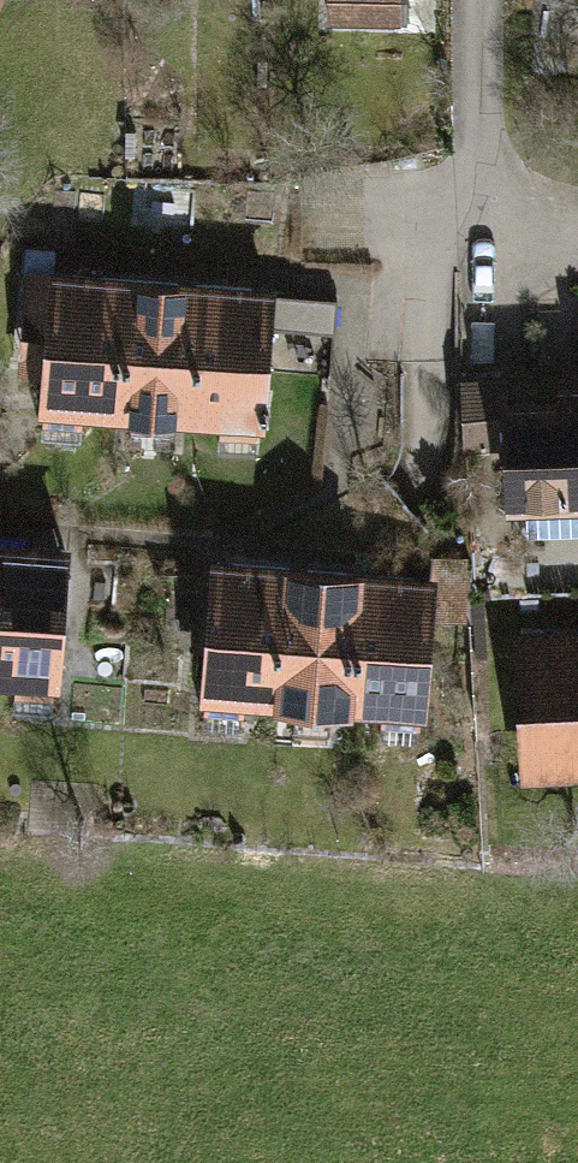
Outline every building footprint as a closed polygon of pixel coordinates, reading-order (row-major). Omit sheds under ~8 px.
[(311,25),(390,26),(390,0),(312,0),(311,25)] [(64,407),(89,409),(98,270),(23,265),(14,404),(33,405),(31,427),(63,429),(64,407)] [(150,412),(165,413),(173,274),(98,270),(89,409),(116,410),(115,432),(149,434),(150,412)] [(204,438),(239,440),(249,279),(173,274),(165,413),(205,416),(204,438)] [(324,298),(260,294),(258,325),(321,330),(324,298)] [(577,542),(577,377),(556,378),(556,388),(515,390),(514,377),(468,379),(472,455),(503,453),(507,546),(577,542)] [(33,701),(43,541),(0,538),(0,699),(33,701)] [(223,696),(248,698),(256,559),(181,554),(172,693),(191,694),(190,716),(221,718),(223,696)] [(309,702),(323,703),(332,564),(256,559),(248,698),(275,700),(273,721),(307,723),(309,702)] [(460,561),(422,560),(422,623),(460,623),(460,561)] [(363,727),(397,729),(407,568),(332,564),(323,703),(364,705),(363,727)] [(514,629),(522,781),(577,778),(577,626),(514,629)]
